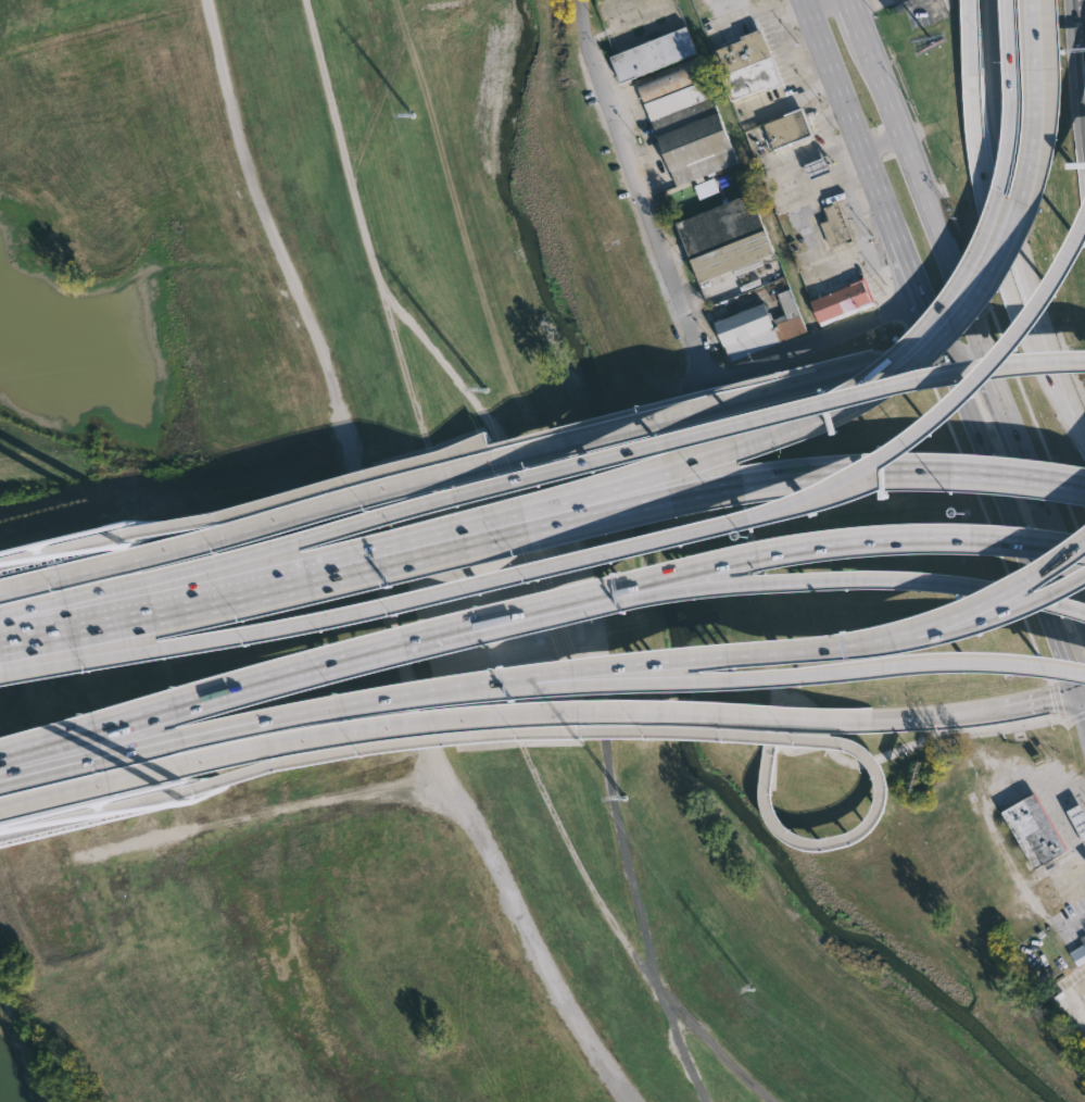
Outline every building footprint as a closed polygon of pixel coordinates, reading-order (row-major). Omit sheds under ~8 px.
[(638,74),(616,80),(606,54),(682,25),(693,52),(638,74)] [(780,85),(766,90),(764,87),(730,100),(710,51),(740,39),(740,37),(759,29),(780,85)] [(728,170),(712,175),(710,171),(672,186),(632,79),(696,55),(735,162),(727,165),(728,170)] [(816,135),(772,150),(764,124),(806,107),(816,135)] [(805,165),(812,180),(832,171),(826,156),(805,165)] [(694,186),(699,199),(719,191),(714,178),(694,186)] [(699,283),(697,283),(673,223),(748,192),(772,253),(699,283)] [(836,199),(853,240),(827,251),(815,222),(820,220),(821,222),(828,220),(822,208),(832,204),(831,201),(836,199)] [(866,306),(820,325),(808,299),(861,278),(861,276),(863,275),(874,303),(866,306)] [(797,305),(807,329),(730,360),(723,345),(721,346),(711,321),(762,300),(767,311),(769,310),(772,317),(784,313),(777,292),(790,287),(797,305)] [(1035,868),(1031,871),(998,813),(1031,793),(1064,851),(1035,868)] [(1076,803),(1084,817),(1084,846),(1063,811),(1076,803)] [(1082,940),(1084,938),(1084,963),(1078,967),(1069,952),(1083,943),(1082,940)]
